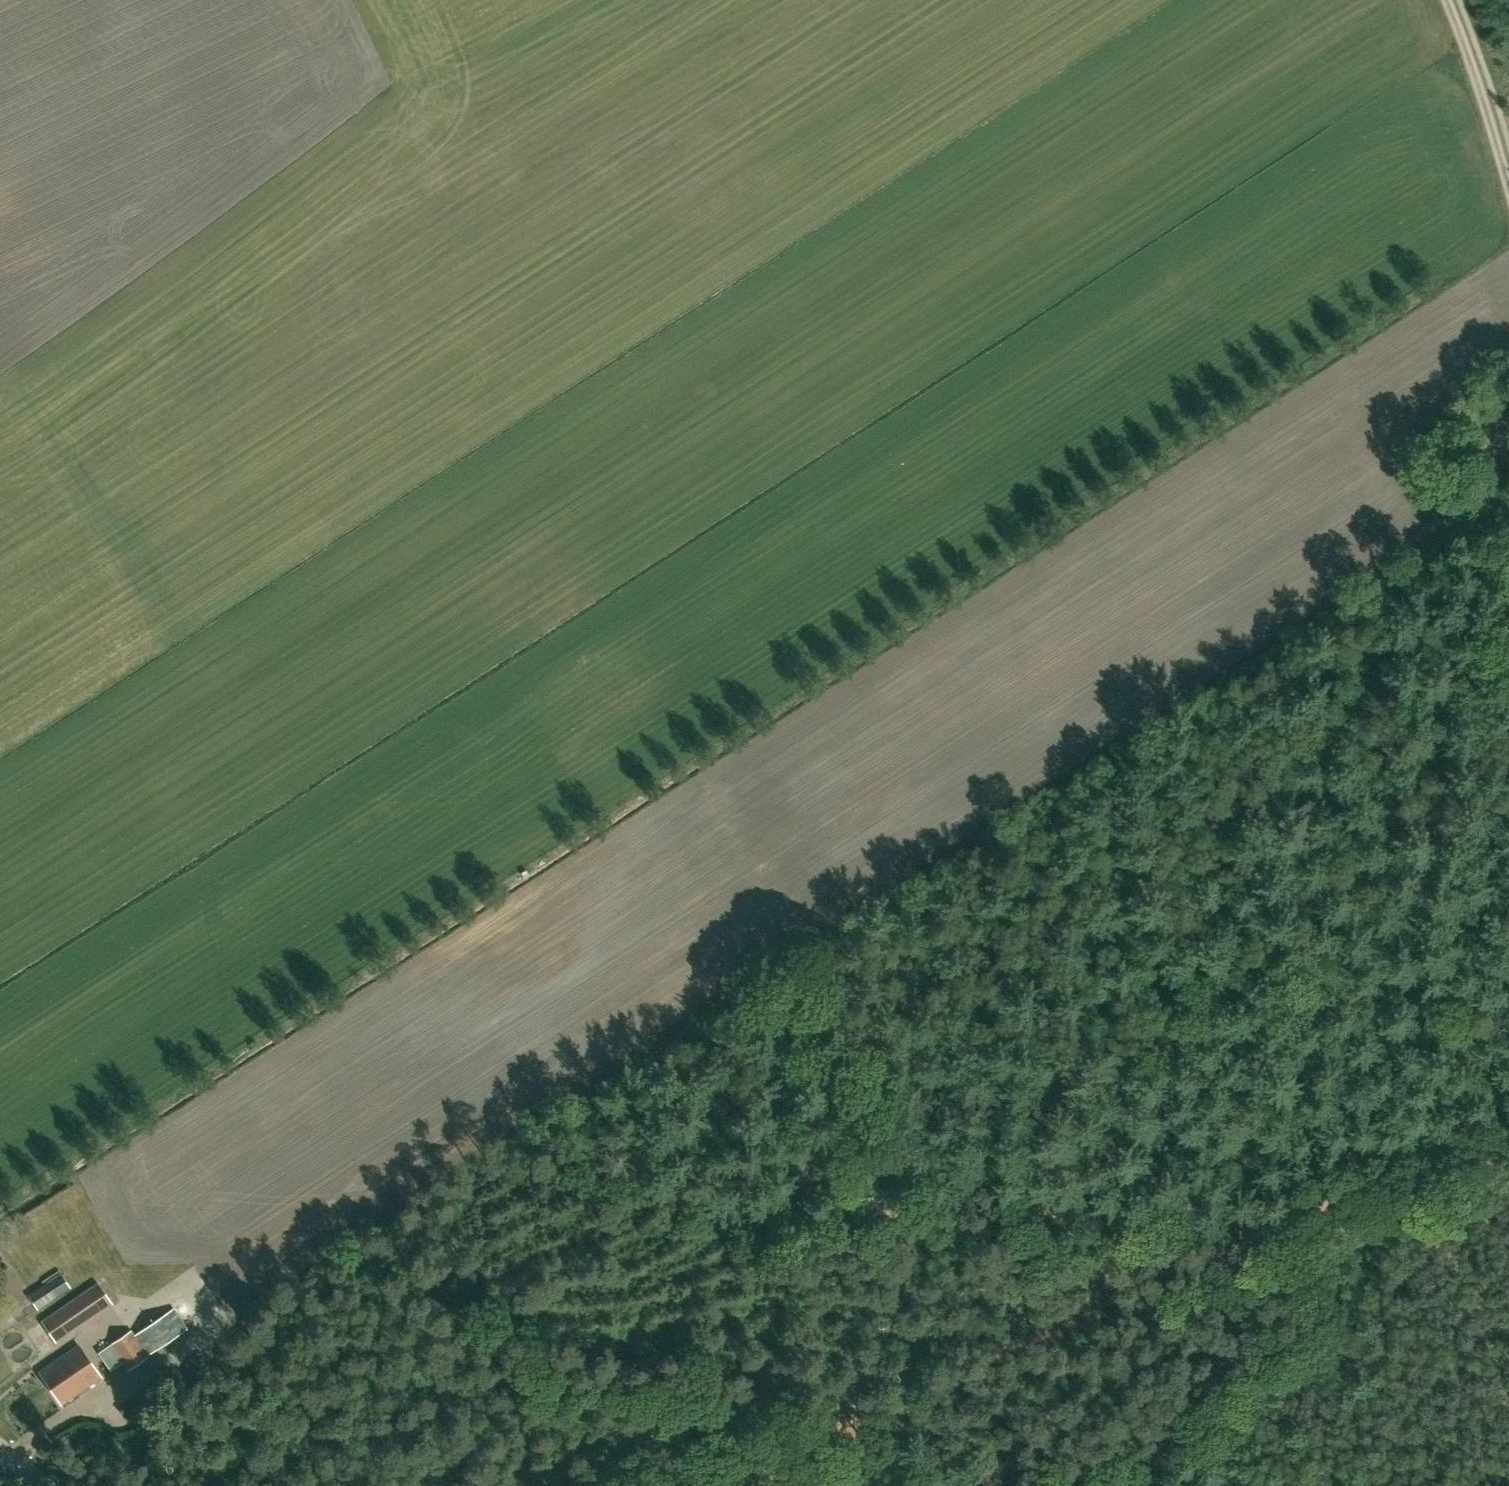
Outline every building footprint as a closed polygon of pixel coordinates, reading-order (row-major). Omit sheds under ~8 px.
[(37,1309),(71,1287),(61,1272),(27,1294),(37,1309)] [(56,1342),(112,1303),(98,1282),(42,1321),(56,1342)] [(174,1309),(135,1334),(132,1330),(112,1343),(98,1352),(110,1370),(122,1363),(127,1370),(148,1356),(148,1355),(187,1329),(174,1309)] [(61,1404),(101,1377),(79,1345),(40,1371),(61,1404)]
